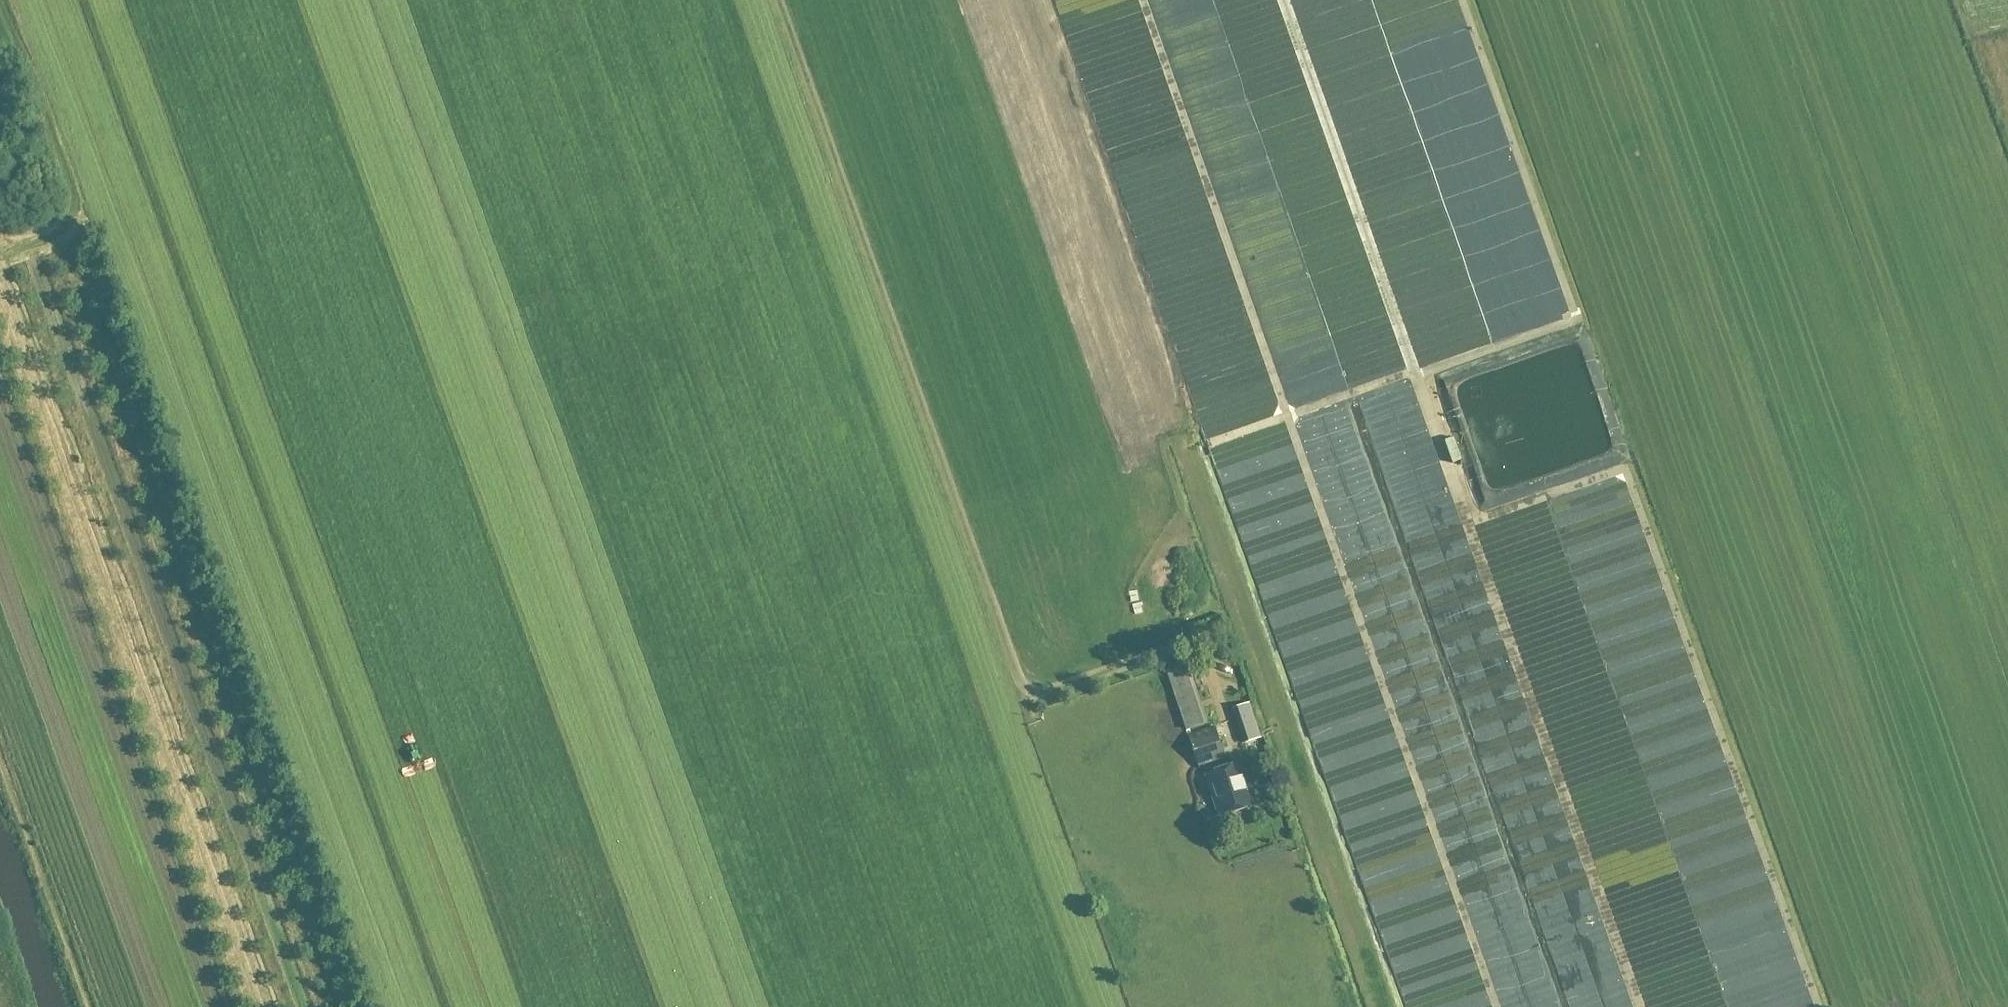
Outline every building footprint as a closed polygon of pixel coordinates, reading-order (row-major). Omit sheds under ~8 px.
[(1169,683),(1189,675),(1186,665),(1165,672),(1169,683)] [(1173,696),(1194,689),(1189,675),(1169,683),(1173,696)] [(1242,743),(1258,737),(1247,707),(1231,713),(1242,743)] [(1198,773),(1216,766),(1212,757),(1221,753),(1213,729),(1186,739),(1198,773)] [(1221,819),(1254,808),(1241,767),(1205,778),(1217,816),(1220,815),(1221,819)]
